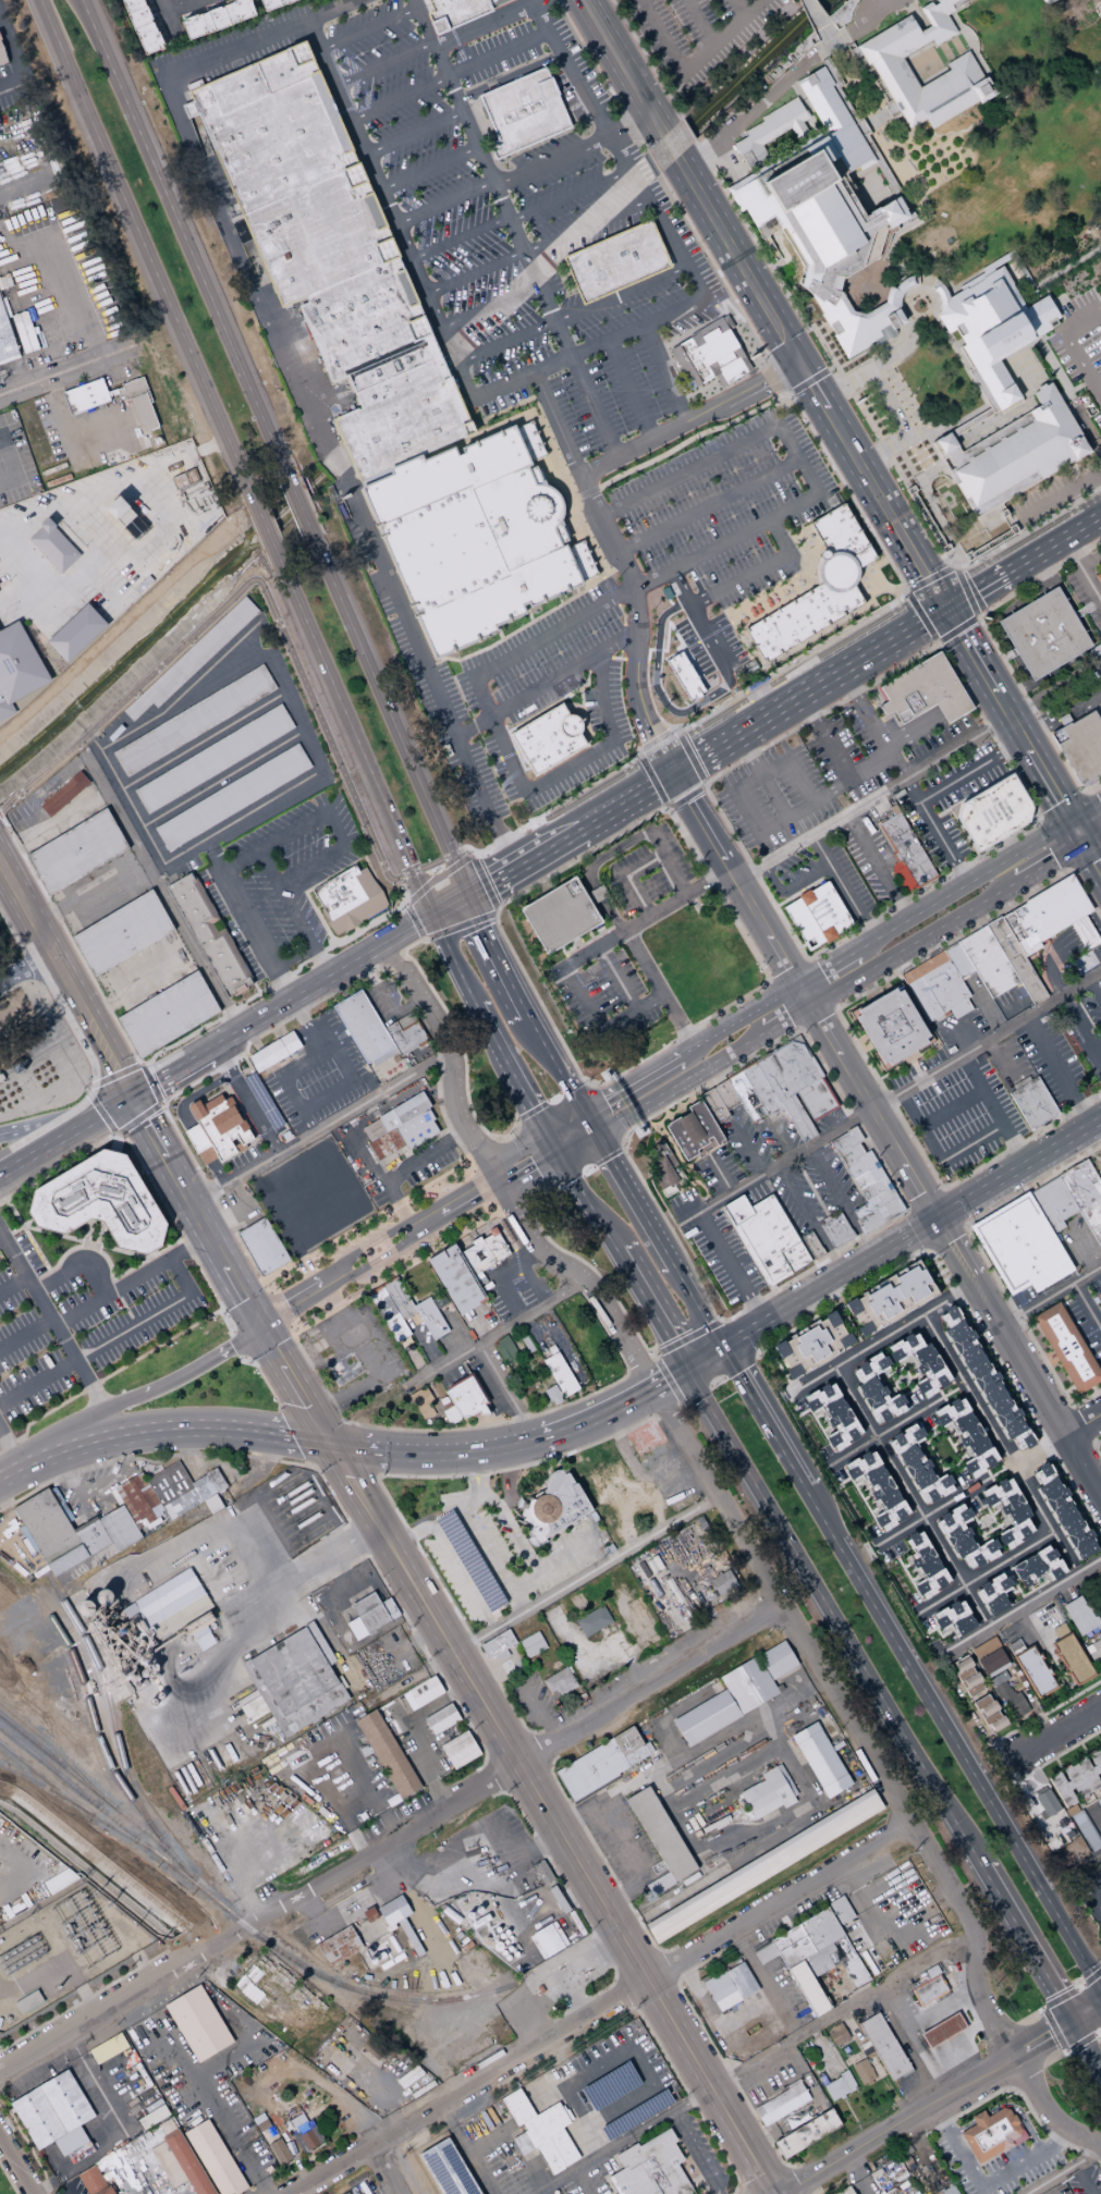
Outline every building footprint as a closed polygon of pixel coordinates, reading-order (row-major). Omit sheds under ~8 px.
[(141,57),(162,49),(144,0),(120,0),(141,57)] [(249,0),(239,0),(179,20),(186,40),(255,17),(249,0)] [(261,9),(290,0),(258,0),(261,9)] [(427,5),(424,0),(486,0),(490,9),(435,34),(423,8),(427,5)] [(490,9),(508,0),(486,0),(490,9)] [(984,74),(982,75),(967,49),(943,62),(947,69),(918,86),(901,57),(930,40),(932,46),(956,32),(946,14),(954,10),(950,3),(955,0),(933,0),(935,3),(931,7),(929,2),(918,9),(927,25),(919,29),(908,12),(853,45),(865,65),(868,63),(906,128),(923,119),(929,128),(976,101),(977,105),(996,93),(984,74)] [(474,431),(461,401),(304,36),(180,89),(277,316),(292,309),(329,394),(345,388),(354,407),(328,418),(354,481),(474,431)] [(9,63),(0,66),(0,37),(9,63)] [(545,62),(572,128),(491,163),(481,142),(491,137),(473,93),(545,62)] [(909,274),(913,284),(907,286),(903,289),(900,292),(902,296),(894,305),(905,324),(890,332),(885,326),(878,330),(880,336),(868,344),(869,345),(844,359),(830,336),(840,332),(833,320),(829,322),(830,326),(825,328),(817,314),(820,312),(810,298),(796,286),(799,265),(780,228),(775,231),(770,219),(753,229),(742,210),(737,212),(723,187),(747,174),(758,169),(770,161),(799,147),(811,139),(836,127),(811,84),(806,86),(800,76),(821,64),(832,85),(829,86),(852,123),(860,118),(870,133),(860,139),(874,161),(841,180),(861,215),(895,195),(908,216),(884,230),(878,259),(841,280),(840,292),(851,310),(860,314),(882,303),(885,286),(894,287),(895,283),(901,280),(905,277),(909,274)] [(736,155),(730,143),(744,134),(742,130),(759,120),(757,117),(795,96),(808,119),(802,122),(811,139),(799,147),(788,127),(760,144),(770,161),(758,169),(747,149),(736,155)] [(736,155),(747,149),(758,169),(747,174),(736,155)] [(584,306),(564,260),(651,223),(671,268),(584,306)] [(1020,399),(995,413),(956,345),(962,343),(953,328),(944,333),(934,316),(934,310),(938,304),(938,299),(937,296),(934,293),(930,291),(939,282),(941,285),(943,290),(945,293),(946,297),(1000,266),(1023,307),(1045,294),(1060,318),(1053,320),(1052,318),(1045,321),(1050,331),(996,360),(1020,399)] [(20,355),(0,361),(0,298),(20,355)] [(12,316),(27,310),(40,350),(25,355),(12,316)] [(711,377),(699,384),(674,345),(725,312),(730,320),(735,328),(727,332),(751,369),(719,390),(711,377)] [(130,400),(124,401),(123,397),(120,399),(118,390),(123,388),(122,385),(144,377),(154,403),(151,404),(147,393),(130,400)] [(63,393),(64,393),(103,378),(112,401),(72,416),(63,393)] [(974,518),(1090,453),(1049,381),(1029,392),(1038,406),(958,451),(947,431),(930,441),(974,518)] [(130,400),(147,393),(151,404),(160,428),(147,433),(144,425),(140,426),(130,400)] [(458,455),(455,451),(363,492),(436,664),(498,637),(496,632),(527,618),(525,613),(585,589),(580,583),(601,577),(584,542),(566,550),(530,463),(547,455),(531,422),(458,455)] [(171,478),(194,469),(199,482),(176,492),(171,478)] [(109,511),(133,541),(148,529),(124,499),(109,511)] [(822,548),(807,523),(842,502),(877,561),(857,569),(857,576),(856,583),(853,587),(861,604),(760,662),(739,626),(815,585),(812,576),(812,565),(818,560),(815,554),(822,548)] [(29,539),(50,519),(83,554),(62,574),(29,539)] [(995,621),(1050,589),(1055,586),(1073,615),(1091,646),(1031,682),(1028,676),(1014,651),(995,621)] [(124,710),(246,596),(260,611),(157,707),(152,702),(133,721),(124,710)] [(86,605),(106,627),(66,664),(47,644),(86,605)] [(17,713),(0,723),(0,630),(1,632),(22,621),(54,682),(12,704),(17,713)] [(877,687),(880,691),(882,696),(885,700),(877,706),(877,708),(882,715),(891,710),(893,713),(900,724),(933,704),(935,709),(940,714),(943,721),(945,724),(971,708),(969,704),(966,699),(963,692),(937,650),(877,687)] [(665,659),(685,702),(704,694),(684,651),(665,659)] [(112,752),(260,664),(276,689),(126,776),(112,752)] [(504,731),(556,697),(564,710),(572,712),(578,716),(580,724),(579,733),(586,746),(530,780),(504,731)] [(133,790),(147,814),(292,730),(279,706),(133,790)] [(1075,719),(1063,724),(1049,733),(1078,786),(1100,773),(1100,723),(1092,708),(1075,719)] [(1063,724),(1057,714),(1068,708),(1075,719),(1063,724)] [(154,828),(167,850),(308,767),(295,745),(154,828)] [(39,807),(79,771),(89,783),(50,818),(39,807)] [(954,818),(956,802),(1010,771),(1030,805),(1029,822),(975,854),(954,818)] [(25,855),(107,808),(131,849),(49,897),(25,855)] [(877,823),(898,811),(935,875),(914,888),(877,823)] [(308,890),(354,863),(357,870),(363,867),(386,905),(334,934),(308,890)] [(166,887),(227,998),(254,983),(193,872),(166,887)] [(1069,873),(1092,910),(1084,916),(1068,924),(1042,941),(1038,943),(1040,947),(1024,957),(1000,917),(1024,903),(1023,902),(1069,873)] [(514,909),(572,875),(583,894),(589,905),(600,922),(542,956),(514,909)] [(780,906),(825,879),(853,926),(808,953),(780,906)] [(600,884),(583,894),(589,905),(607,895),(600,884)] [(71,936),(152,888),(176,930),(94,978),(71,936)] [(1024,957),(1047,997),(1031,1006),(1018,982),(984,924),(984,923),(999,916),(1000,917),(1024,957)] [(1068,924),(1085,951),(1100,942),(1084,916),(1068,924)] [(984,924),(956,942),(975,973),(990,1000),(1018,982),(984,924)] [(956,942),(975,973),(961,981),(941,949),(956,942)] [(913,967),(897,976),(926,1024),(941,1015),(941,1014),(947,1009),(954,1020),(971,1009),(965,1000),(969,996),(961,981),(941,949),(913,967)] [(117,1017),(198,969),(222,1012),(138,1058),(117,1017)] [(854,1010),(892,988),(894,992),(898,990),(927,1037),(922,1040),(925,1044),(888,1065),(884,1061),(880,1063),(852,1018),(856,1015),(854,1010)] [(358,989),(382,1028),(392,1046),(365,1063),(364,1064),(329,1006),(358,989)] [(382,1028),(392,1046),(399,1057),(427,1040),(411,1012),(382,1028)] [(293,1030),(303,1046),(258,1075),(248,1057),(293,1030)] [(763,1079),(754,1062),(790,1041),(800,1043),(807,1054),(763,1079)] [(365,1063),(377,1083),(382,1080),(383,1082),(406,1069),(399,1057),(392,1046),(365,1063)] [(807,1054),(813,1066),(770,1091),(763,1079),(807,1054)] [(754,1062),(763,1079),(770,1091),(776,1102),(781,1110),(767,1117),(760,1105),(739,1070),(754,1062)] [(813,1066),(770,1091),(776,1102),(792,1093),(795,1091),(820,1077),(813,1066)] [(739,1070),(760,1105),(757,1107),(761,1116),(750,1121),(739,1103),(725,1079),(739,1070)] [(1036,1076),(1059,1113),(1029,1130),(1007,1093),(1036,1076)] [(804,1106),(795,1091),(820,1077),(829,1091),(804,1106)] [(725,1079),(711,1087),(725,1111),(739,1103),(725,1079)] [(722,1121),(730,1117),(725,1111),(711,1087),(704,1091),(722,1121)] [(384,1133),(376,1119),(375,1117),(420,1090),(429,1106),(426,1108),(384,1133)] [(704,1091),(696,1095),(698,1098),(714,1126),(722,1121),(704,1091)] [(829,1091),(837,1106),(812,1121),(804,1106),(829,1091)] [(792,1093),(816,1135),(800,1143),(781,1110),(776,1102),(792,1093)] [(705,1138),(708,1136),(714,1145),(719,1142),(718,1141),(722,1138),(714,1126),(698,1098),(684,1106),(686,1110),(687,1111),(688,1110),(702,1135),(701,1136),(704,1139),(705,1138)] [(366,1144),(370,1142),(384,1133),(426,1108),(432,1119),(430,1121),(437,1132),(419,1143),(420,1144),(408,1152),(405,1147),(378,1164),(366,1144)] [(688,1110),(687,1111),(675,1117),(690,1142),(701,1136),(702,1135),(688,1110)] [(669,1119),(690,1156),(695,1153),(696,1153),(694,1149),(690,1142),(675,1117),(674,1116),(669,1119)] [(216,1128),(230,1119),(252,1156),(237,1165),(216,1128)] [(376,1119),(362,1128),(370,1142),(384,1133),(376,1119)] [(669,1119),(690,1156),(683,1161),(662,1125),(664,1124),(664,1123),(669,1119)] [(861,1139),(854,1125),(844,1130),(844,1132),(828,1141),(832,1150),(835,1150),(847,1143),(848,1147),(861,1139)] [(694,1149),(707,1142),(705,1138),(704,1139),(701,1136),(690,1142),(694,1149)] [(695,1153),(697,1157),(704,1154),(702,1152),(714,1145),(708,1136),(705,1138),(707,1142),(694,1149),(696,1153),(695,1153)] [(685,1180),(660,1139),(652,1143),(653,1145),(652,1153),(652,1162),(653,1173),(655,1181),(657,1190),(659,1190),(663,1199),(676,1191),(671,1184),(675,1181),(676,1185),(685,1180)] [(868,1150),(855,1157),(856,1161),(845,1167),(835,1150),(847,1143),(848,1147),(861,1139),(868,1150)] [(28,1213),(34,1190),(103,1149),(130,1156),(172,1226),(167,1249),(151,1258),(121,1250),(107,1225),(96,1222),(70,1237),(37,1229),(28,1213)] [(845,1167),(856,1161),(855,1157),(868,1150),(876,1164),(852,1178),(845,1167)] [(1086,1159),(1100,1184),(1100,1251),(1077,1211),(1055,1176),(1086,1159)] [(852,1178),(876,1164),(882,1175),(857,1189),(852,1178)] [(857,1189),(882,1175),(889,1185),(864,1200),(857,1189)] [(1028,1192),(1055,1176),(1077,1211),(1049,1228),(1028,1192)] [(856,1218),(851,1210),(865,1202),(864,1200),(889,1185),(895,1196),(869,1211),(856,1218)] [(967,1226),(1026,1190),(1028,1192),(1049,1228),(1073,1270),(1032,1294),(1027,1284),(1008,1296),(967,1226)] [(731,1227),(732,1226),(753,1214),(748,1205),(769,1192),(797,1240),(778,1252),(753,1265),(731,1227)] [(720,1205),(722,1210),(732,1226),(753,1214),(748,1205),(741,1193),(720,1205)] [(869,1211),(895,1196),(904,1211),(878,1225),(869,1211)] [(732,1226),(722,1210),(721,1211),(731,1227),(732,1226)] [(869,1211),(878,1225),(861,1235),(856,1227),(859,1225),(856,1218),(869,1211)] [(844,1242),(829,1218),(830,1218),(840,1212),(854,1237),(844,1242)] [(822,1223),(820,1218),(828,1214),(830,1218),(829,1218),(822,1223)] [(235,1234),(265,1216),(289,1259),(259,1275),(235,1234)] [(844,1242),(829,1218),(822,1223),(818,1225),(832,1250),(844,1242)] [(455,1249),(492,1226),(509,1254),(472,1276),(455,1249)] [(798,1236),(810,1229),(824,1254),(812,1261),(798,1236)] [(810,1262),(791,1274),(778,1252),(797,1240),(810,1262)] [(455,1249),(451,1242),(423,1260),(464,1328),(468,1326),(461,1313),(485,1299),(472,1276),(455,1249)] [(778,1252),(753,1265),(764,1285),(766,1286),(768,1287),(770,1286),(791,1274),(778,1252)] [(842,1302),(852,1297),(854,1299),(859,1296),(857,1294),(863,1290),(864,1292),(884,1280),(883,1278),(891,1273),(893,1276),(912,1264),(910,1261),(916,1258),(937,1294),(884,1324),(884,1323),(878,1326),(877,1323),(871,1326),(872,1329),(859,1336),(854,1327),(857,1325),(852,1315),(849,1316),(842,1302)] [(413,1304),(394,1275),(380,1284),(402,1321),(416,1312),(413,1304)] [(380,1284),(402,1321),(411,1335),(396,1343),(366,1291),(380,1284)] [(1092,1292),(1100,1287),(1100,1308),(1092,1292)] [(441,1292),(446,1303),(438,1309),(431,1298),(441,1292)] [(413,1304),(427,1296),(448,1332),(433,1340),(416,1312),(413,1304)] [(1057,1300),(1100,1374),(1100,1381),(1075,1397),(1028,1316),(1057,1300)] [(1002,1441),(1025,1430),(1014,1407),(1011,1409),(992,1371),(988,1373),(955,1306),(937,1314),(944,1329),(945,1328),(1002,1441)] [(770,1345),(781,1339),(782,1341),(787,1338),(786,1336),(791,1333),(793,1336),(812,1324),(810,1321),(816,1319),(817,1321),(822,1317),(820,1315),(831,1309),(839,1322),(837,1323),(843,1333),(846,1332),(852,1341),(840,1348),(837,1346),(833,1349),(835,1352),(806,1370),(805,1366),(799,1370),(800,1372),(787,1380),(782,1370),(785,1368),(780,1357),(778,1358),(770,1345)] [(951,1382),(928,1343),(922,1346),(914,1332),(885,1349),(894,1363),(909,1355),(922,1379),(913,1384),(922,1399),(951,1382)] [(505,1334),(519,1358),(511,1363),(510,1360),(504,1363),(492,1345),(496,1344),(494,1343),(497,1341),(496,1340),(505,1334)] [(525,1334),(534,1350),(528,1353),(518,1338),(525,1334)] [(547,1348),(552,1345),(556,1352),(551,1356),(547,1348)] [(323,1369),(353,1351),(365,1371),(335,1388),(323,1369)] [(556,1352),(579,1389),(564,1398),(541,1361),(551,1356),(556,1352)] [(874,1426),(906,1411),(898,1394),(886,1400),(874,1374),(888,1368),(881,1353),(850,1367),(858,1385),(855,1385),(874,1426)] [(541,1362),(545,1368),(539,1371),(536,1365),(541,1362)] [(515,1375),(523,1390),(533,1386),(525,1370),(515,1375)] [(469,1372),(487,1401),(484,1404),(490,1414),(462,1418),(454,1405),(444,1387),(469,1372)] [(801,1398),(809,1413),(820,1408),(833,1432),(824,1437),(832,1452),(861,1437),(832,1382),(801,1398)] [(553,1384),(560,1396),(549,1402),(542,1390),(553,1384)] [(407,1395),(418,1389),(419,1390),(425,1387),(432,1400),(428,1404),(435,1414),(426,1419),(423,1421),(407,1395)] [(525,1395),(535,1390),(542,1407),(533,1411),(525,1395)] [(439,1399),(444,1396),(448,1401),(442,1405),(439,1399)] [(964,1397),(931,1412),(938,1428),(951,1422),(968,1461),(962,1464),(968,1477),(995,1465),(964,1397)] [(440,1411),(454,1405),(462,1418),(451,1424),(451,1423),(449,1424),(448,1422),(446,1423),(440,1411)] [(652,1418),(666,1442),(661,1445),(638,1459),(623,1435),(652,1418)] [(885,1441),(893,1455),(922,1438),(914,1424),(885,1441)] [(1016,1451),(1031,1445),(1025,1432),(1010,1438),(1016,1451)] [(661,1445),(665,1453),(643,1467),(638,1459),(661,1445)] [(922,1507),(937,1499),(936,1498),(953,1490),(945,1474),(934,1480),(924,1458),(920,1460),(913,1445),(896,1454),(922,1507)] [(841,1465),(849,1481),(861,1476),(879,1513),(871,1517),(879,1532),(907,1518),(873,1449),(841,1465)] [(146,1480),(178,1460),(192,1483),(191,1484),(201,1502),(169,1520),(164,1512),(166,1512),(146,1480)] [(1095,1552),(1068,1496),(1067,1496),(1063,1487),(1059,1488),(1046,1464),(1030,1472),(1037,1486),(1074,1562),(1095,1552)] [(205,1475),(204,1473),(216,1467),(227,1486),(216,1493),(205,1475)] [(591,1510),(576,1483),(574,1483),(567,1471),(563,1470),(559,1470),(555,1471),(551,1472),(549,1474),(547,1478),(545,1481),(545,1485),(545,1488),(546,1495),(540,1496),(535,1499),(533,1499),(530,1497),(528,1499),(525,1499),(523,1502),(522,1505),(522,1508),(523,1510),(525,1515),(525,1519),(525,1523),(526,1529),(527,1533),(530,1539),(534,1537),(536,1535),(537,1532),(539,1527),(547,1528),(547,1531),(546,1533),(545,1535),(542,1537),(543,1540),(591,1510)] [(132,1478),(142,1472),(146,1480),(166,1512),(164,1512),(156,1518),(132,1478)] [(191,1484),(192,1483),(205,1475),(216,1493),(204,1500),(201,1502),(191,1484)] [(1008,1477),(978,1493),(986,1508),(996,1503),(1009,1527),(995,1535),(1004,1550),(1033,1534),(1025,1519),(1029,1516),(1008,1477)] [(113,1488),(132,1478),(156,1518),(157,1519),(138,1530),(113,1488)] [(12,1508),(48,1487),(75,1533),(123,1505),(142,1537),(59,1586),(12,1508)] [(204,1500),(216,1493),(224,1507),(212,1515),(204,1500)] [(956,1559),(975,1548),(964,1529),(974,1524),(961,1504),(933,1521),(956,1559)] [(920,1530),(903,1538),(911,1554),(908,1556),(920,1581),(912,1585),(920,1600),(948,1585),(920,1530)] [(960,1555),(967,1570),(999,1557),(992,1541),(960,1555)] [(1009,1566),(1022,1591),(1035,1584),(1033,1579),(1046,1572),(1050,1580),(1064,1573),(1049,1545),(1009,1566)] [(123,1609),(133,1604),(132,1603),(189,1568),(213,1607),(171,1633),(170,1631),(155,1640),(139,1616),(131,1621),(123,1609)] [(718,1598),(737,1587),(726,1570),(708,1581),(718,1598)] [(986,1617),(1007,1607),(1001,1592),(1009,1589),(1003,1575),(974,1588),(986,1617)] [(350,1606),(372,1592),(379,1603),(389,1597),(400,1615),(367,1634),(350,1606)] [(1061,1606),(1078,1595),(1084,1603),(1086,1602),(1100,1625),(1079,1638),(1061,1606)] [(951,1625),(956,1636),(974,1627),(961,1599),(930,1614),(938,1631),(951,1625)] [(601,1605),(611,1622),(584,1639),(574,1621),(601,1605)] [(241,1664),(313,1621),(338,1662),(330,1666),(351,1700),(285,1739),(241,1664)] [(479,1646),(507,1629),(515,1643),(504,1651),(493,1657),(487,1660),(479,1646)] [(536,1631),(546,1648),(526,1659),(516,1642),(536,1631)] [(1049,1644),(1069,1632),(1096,1675),(1075,1687),(1067,1675),(1065,1676),(1062,1670),(1064,1668),(1057,1657),(1054,1658),(1052,1654),(1054,1653),(1049,1644)] [(970,1650),(993,1635),(998,1644),(975,1658),(970,1650)] [(1094,1668),(1100,1664),(1100,1658),(1100,1638),(1082,1648),(1094,1668)] [(782,1639),(755,1655),(770,1680),(797,1665),(782,1639)] [(1013,1657),(1005,1645),(1017,1639),(1025,1651),(1013,1657)] [(1013,1657),(1025,1651),(1030,1646),(1037,1656),(1039,1655),(1040,1657),(1038,1659),(1044,1670),(1047,1669),(1050,1674),(1048,1675),(1055,1687),(1037,1697),(1013,1657)] [(975,1662),(998,1647),(1007,1664),(984,1677),(975,1662)] [(504,1651),(507,1656),(497,1663),(493,1657),(504,1651)] [(755,1655),(770,1680),(778,1693),(739,1715),(723,1689),(717,1678),(755,1655)] [(953,1666),(967,1657),(972,1666),(970,1667),(974,1674),(976,1671),(981,1681),(979,1682),(983,1690),(967,1700),(963,1691),(966,1689),(965,1688),(963,1689),(959,1683),(958,1683),(954,1676),(957,1674),(953,1666)] [(540,1681),(565,1666),(577,1687),(552,1701),(540,1681)] [(1017,1691),(1029,1711),(1013,1721),(988,1680),(1003,1670),(1008,1680),(1005,1682),(1008,1688),(1012,1692),(1013,1692),(1014,1694),(1017,1691)] [(401,1695),(432,1676),(442,1692),(411,1712),(401,1695)] [(723,1689),(739,1715),(686,1746),(670,1720),(723,1689)] [(986,1694),(990,1702),(992,1700),(999,1709),(995,1711),(1000,1717),(1002,1715),(1007,1724),(993,1732),(990,1733),(986,1727),(989,1726),(988,1724),(984,1726),(980,1719),(983,1717),(978,1709),(975,1712),(970,1704),(986,1694)] [(449,1703),(458,1720),(432,1736),(423,1719),(449,1703)] [(355,1721),(376,1709),(420,1787),(399,1799),(355,1721)] [(825,1799),(788,1736),(815,1721),(851,1784),(825,1799)] [(553,1772),(631,1725),(643,1744),(649,1755),(571,1801),(553,1772)] [(465,1730),(479,1754),(453,1770),(438,1746),(465,1730)] [(643,1744),(647,1742),(653,1752),(649,1755),(643,1744)] [(1099,1748),(1100,1751),(1100,1778),(1098,1773),(1094,1775),(1100,1785),(1100,1790),(1096,1793),(1093,1790),(1086,1794),(1088,1798),(1080,1802),(1073,1788),(1072,1788),(1069,1790),(1076,1801),(1064,1809),(1047,1779),(1052,1776),(1051,1774),(1057,1769),(1064,1781),(1066,1780),(1067,1780),(1061,1768),(1067,1764),(1069,1766),(1077,1762),(1075,1758),(1082,1754),(1090,1766),(1093,1765),(1086,1752),(1092,1748),(1094,1751),(1099,1748)] [(774,1765),(779,1763),(797,1794),(792,1797),(774,1765)] [(774,1765),(792,1797),(795,1802),(782,1809),(780,1805),(754,1819),(738,1792),(761,1779),(759,1774),(774,1765)] [(624,1800),(647,1786),(697,1868),(674,1882),(668,1872),(624,1800)] [(1048,1788),(1061,1809),(1041,1821),(1037,1814),(1041,1811),(1032,1798),(1035,1797),(1032,1792),(1043,1786),(1045,1789),(1048,1788)] [(643,1924),(870,1788),(882,1807),(655,1944),(643,1924)] [(1063,1810),(1074,1804),(1078,1811),(1069,1816),(1067,1817),(1063,1810)] [(1078,1811),(1080,1810),(1100,1840),(1088,1848),(1069,1816),(1078,1811)] [(542,1885),(531,1866),(541,1860),(552,1878),(542,1885)] [(42,1883),(68,1868),(79,1878),(50,1897),(42,1883)] [(668,1872),(645,1886),(652,1898),(675,1884),(674,1882),(668,1872)] [(538,1888),(537,1887),(530,1876),(535,1874),(542,1885),(538,1888)] [(378,1913),(376,1909),(400,1895),(411,1913),(393,1924),(387,1927),(378,1913)] [(827,1903),(841,1895),(842,1897),(854,1916),(840,1925),(827,1903)] [(348,1925),(354,1922),(356,1926),(365,1921),(360,1912),(370,1905),(376,1914),(378,1913),(387,1927),(393,1924),(395,1927),(391,1931),(363,1948),(348,1925)] [(798,1924),(827,1908),(843,1936),(830,1944),(815,1952),(804,1935),(798,1924)] [(543,1959),(566,1946),(553,1922),(530,1935),(543,1959)] [(775,1952),(769,1940),(798,1924),(804,1935),(775,1952)] [(315,1946),(348,1925),(363,1948),(356,1951),(328,1969),(315,1946)] [(356,1951),(363,1948),(391,1931),(403,1951),(368,1972),(356,1951)] [(786,1970),(778,1954),(775,1952),(804,1935),(815,1952),(802,1961),(786,1970)] [(830,1944),(843,1936),(856,1958),(841,1966),(837,1961),(831,1964),(825,1954),(834,1950),(830,1944)] [(751,1951),(769,1940),(775,1952),(778,1954),(759,1965),(751,1951)] [(802,1961),(815,1952),(830,1944),(834,1950),(825,1954),(831,1964),(832,1966),(812,1978),(802,1961)] [(858,1953),(863,1950),(877,1974),(872,1976),(858,1953)] [(856,1958),(870,1981),(854,1989),(841,1966),(856,1958)] [(815,2018),(786,1970),(802,1961),(812,1978),(831,2009),(815,2018)] [(723,1972),(742,1962),(758,1989),(741,2000),(723,1972)] [(719,2012),(701,1983),(722,1970),(723,1972),(741,2000),(719,2012)] [(909,1990),(938,1973),(949,1990),(919,2008),(909,1990)] [(163,2007),(199,1985),(206,1996),(233,2043),(198,2063),(163,2007)] [(856,2024),(877,2012),(912,2069),(891,2082),(856,2024)] [(918,2034),(956,2012),(966,2027),(928,2050),(918,2034)] [(827,2034),(831,2032),(830,2028),(839,2023),(848,2038),(834,2047),(830,2040),(831,2039),(827,2034)] [(88,2050),(120,2033),(129,2047),(97,2066),(90,2056),(88,2050)] [(849,2067),(864,2058),(869,2068),(870,2067),(872,2071),(871,2071),(874,2077),(869,2081),(870,2082),(866,2085),(866,2083),(861,2085),(849,2067)] [(640,2084),(626,2061),(579,2090),(593,2113),(640,2084)] [(10,2104),(68,2069),(96,2117),(81,2126),(89,2142),(63,2157),(53,2142),(38,2152),(10,2104)] [(840,2076),(847,2072),(856,2087),(848,2092),(840,2076)] [(822,2087),(833,2082),(832,2081),(840,2076),(848,2092),(843,2095),(844,2097),(842,2098),(840,2100),(839,2097),(832,2101),(831,2100),(830,2100),(822,2087)] [(753,2109),(786,2088),(785,2086),(797,2080),(809,2100),(773,2121),(763,2128),(753,2109)] [(521,2124),(516,2126),(499,2099),(517,2088),(535,2116),(521,2124)] [(672,2103),(665,2090),(598,2128),(606,2141),(672,2103)] [(551,2175),(535,2147),(521,2156),(511,2140),(525,2131),(521,2124),(535,2116),(556,2103),(568,2123),(560,2128),(546,2136),(562,2165),(561,2166),(562,2168),(563,2169),(551,2175)] [(168,2116),(163,2105),(136,2119),(141,2130),(168,2116)] [(772,2143),(782,2137),(830,2108),(841,2125),(783,2160),(772,2143)] [(977,2165),(958,2134),(974,2124),(972,2123),(969,2118),(981,2110),(984,2116),(986,2117),(1001,2108),(1007,2109),(1011,2115),(1013,2115),(1015,2119),(1017,2123),(1016,2124),(1018,2129),(1019,2130),(1018,2136),(1010,2141),(1012,2145),(977,2165)] [(252,2120),(262,2112),(271,2126),(271,2125),(278,2135),(269,2141),(268,2140),(266,2142),(252,2120)] [(284,2124),(301,2113),(305,2121),(309,2119),(323,2141),(303,2154),(284,2124)] [(248,2187),(237,2193),(220,2193),(184,2134),(208,2119),(248,2187)] [(179,2128),(217,2193),(195,2193),(162,2137),(179,2128)] [(546,2136),(560,2128),(578,2158),(562,2168),(561,2166),(562,2165),(546,2136)] [(692,2192),(688,2193),(615,2193),(605,2178),(621,2169),(613,2156),(635,2143),(637,2146),(668,2128),(675,2142),(672,2144),(683,2160),(675,2165),(692,2192)] [(1018,2129),(1020,2128),(1026,2138),(1012,2146),(1012,2145),(1010,2141),(1018,2136),(1019,2130),(1018,2129)] [(448,2138),(481,2193),(441,2193),(418,2156),(448,2138)] [(268,2146),(279,2140),(292,2160),(280,2167),(268,2146)] [(111,2185),(116,2193),(88,2193),(77,2175),(95,2166),(108,2187),(111,2185)] [(952,2184),(958,2193),(941,2193),(940,2192),(944,2190),(952,2184)]
